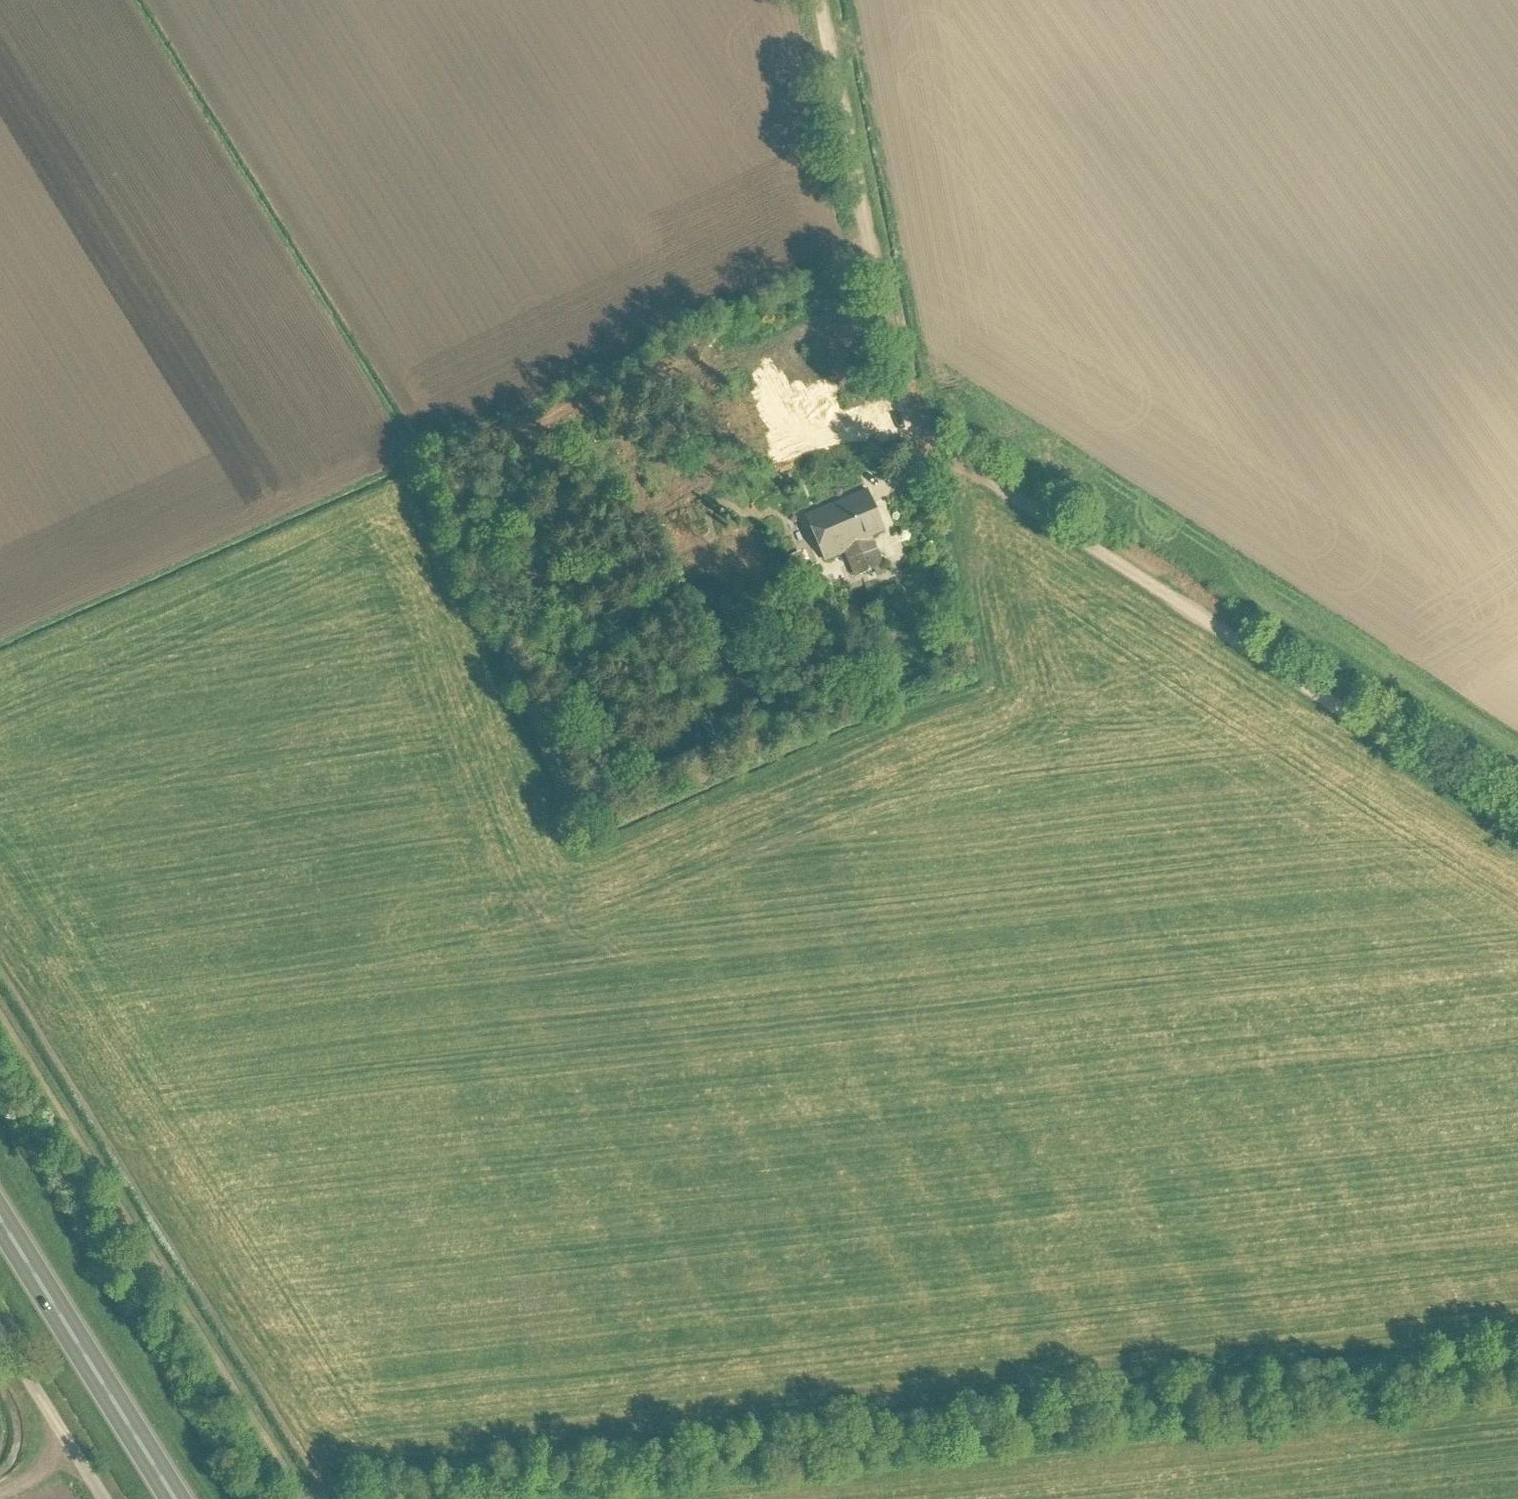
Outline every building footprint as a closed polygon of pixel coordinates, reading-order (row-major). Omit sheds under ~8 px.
[(866,489),(805,516),(826,562),(845,554),(865,545),(863,541),(885,531),(866,489)] [(802,553),(786,560),(793,577),(809,571),(802,553)]
